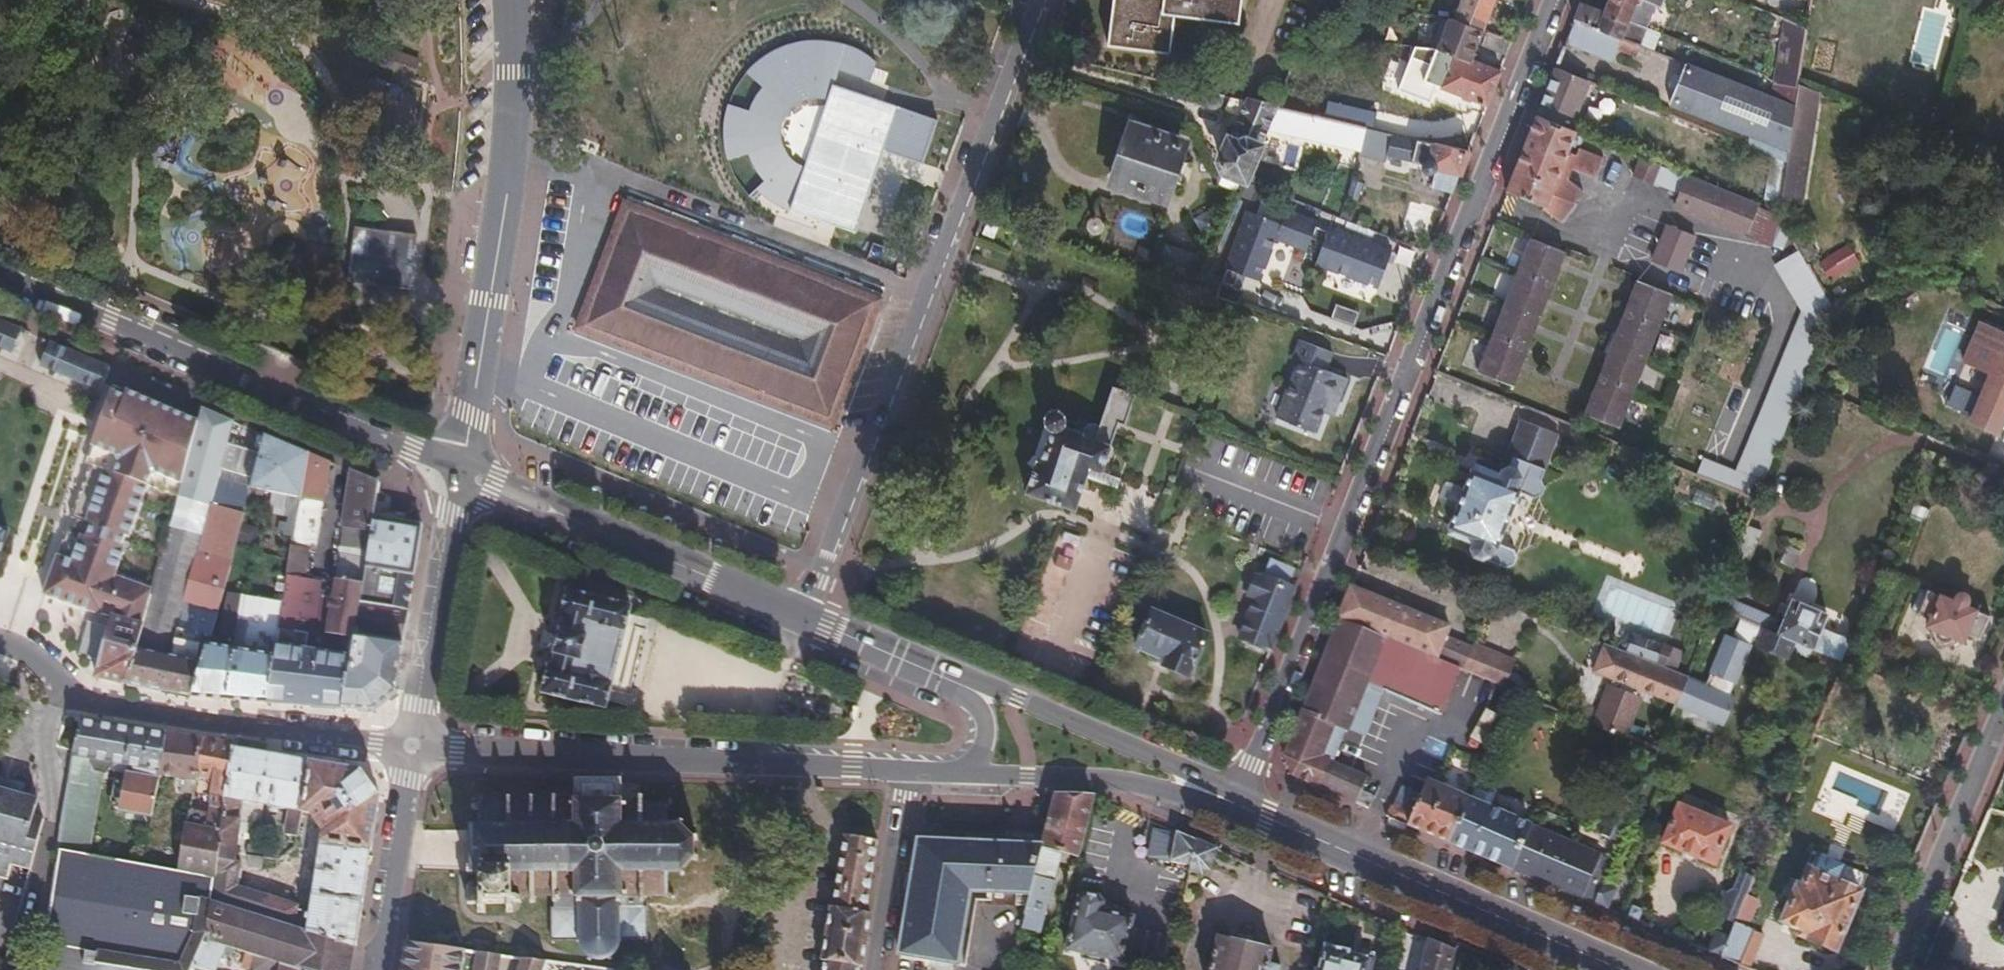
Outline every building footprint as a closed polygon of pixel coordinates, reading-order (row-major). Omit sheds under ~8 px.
[(1170,53),(1176,14),(1237,22),(1240,0),(1114,0),(1108,45),(1170,53)] [(1481,30),(1493,0),(1461,0),(1454,20),(1481,30)] [(1644,25),(1654,1),(1659,3),(1660,0),(1605,0),(1601,10),(1627,21),(1628,19),(1644,25)] [(1806,29),(1809,12),(1779,0),(1773,0),(1768,12),(1782,19),(1806,29)] [(1643,29),(1644,25),(1628,19),(1627,21),(1601,10),(1579,3),(1574,19),(1638,44),(1648,48),(1653,34),(1643,29)] [(1436,48),(1452,54),(1470,61),(1471,59),(1481,30),(1454,20),(1446,19),(1436,48)] [(1635,52),(1638,44),(1574,19),(1565,41),(1602,56),(1614,54),(1617,46),(1635,52)] [(1775,82),(1796,86),(1806,29),(1782,19),(1774,77),(1775,82)] [(1481,46),(1505,55),(1511,42),(1486,33),(1481,46)] [(413,78),(419,59),(383,48),(377,65),(395,71),(393,81),(404,84),(407,77),(413,78)] [(1499,70),(1471,59),(1470,61),(1452,54),(1436,48),(1423,79),(1486,104),(1499,70)] [(1784,156),(1793,105),(1772,96),(1684,62),(1665,109),(1773,152),(1784,156)] [(1554,66),(1534,116),(1570,130),(1588,80),(1554,66)] [(1772,96),(1793,105),(1796,86),(1775,82),(1774,77),(1772,96)] [(790,209),(854,231),(876,168),(869,164),(874,147),(922,163),(924,156),(936,160),(948,123),(832,82),(831,86),(835,88),(823,126),(801,190),(797,188),(790,209)] [(413,86),(384,89),(388,128),(417,126),(413,86)] [(1796,86),(1793,105),(1825,116),(1830,99),(1796,86)] [(1224,94),(1205,89),(1204,99),(1209,99),(1208,105),(1214,106),(1215,101),(1222,103),(1224,94)] [(1225,169),(1245,177),(1266,126),(1275,105),(1231,96),(1226,110),(1239,115),(1221,157),(1225,169)] [(1275,105),(1266,126),(1338,143),(1344,122),(1275,105)] [(1391,133),(1417,139),(1421,123),(1395,116),(1391,133)] [(1534,116),(1505,190),(1545,205),(1543,210),(1560,224),(1576,203),(1575,199),(1583,189),(1569,177),(1573,168),(1595,176),(1602,157),(1579,148),(1576,154),(1567,151),(1573,132),(1570,130),(1534,116)] [(1412,159),(1418,139),(1417,139),(1391,133),(1366,127),(1359,152),(1385,160),(1388,152),(1412,159)] [(1116,181),(1160,195),(1177,142),(1132,128),(1116,181)] [(1429,142),(1418,139),(1412,159),(1423,162),(1429,142)] [(1776,211),(1784,156),(1773,152),(1764,206),(1776,211)] [(1651,182),(1658,165),(1638,157),(1631,174),(1651,182)] [(1680,194),(1686,176),(1658,165),(1651,182),(1680,194)] [(1781,249),(1787,232),(1776,211),(1764,206),(1686,176),(1680,194),(1675,208),(1781,249)] [(626,207),(580,324),(708,372),(827,418),(870,298),(626,207)] [(1246,212),(1226,272),(1263,284),(1277,243),(1308,254),(1319,222),(1286,211),(1282,224),(1246,212)] [(995,239),(999,227),(988,223),(984,235),(995,239)] [(1651,261),(1680,272),(1694,234),(1664,224),(1651,261)] [(413,235),(354,226),(346,283),(405,292),(413,235)] [(1386,286),(1397,262),(1322,232),(1308,269),(1369,292),(1372,282),(1386,286)] [(1475,370),(1513,384),(1532,335),(1564,252),(1527,238),(1475,370)] [(1167,269),(1175,245),(1161,241),(1154,265),(1167,269)] [(1755,498),(1803,380),(1829,316),(1832,307),(1799,250),(1775,264),(1803,310),(1737,470),(1700,456),(1694,473),(1755,498)] [(1633,279),(1582,410),(1619,425),(1670,292),(1633,279)] [(1336,307),(1333,320),(1357,325),(1360,312),(1336,307)] [(0,320),(0,345),(14,350),(22,330),(0,320)] [(1977,322),(1962,361),(1989,371),(1968,421),(1994,432),(2000,422),(2003,424),(2003,333),(1977,322)] [(1325,397),(1336,401),(1345,378),(1324,370),(1331,352),(1297,339),(1290,357),(1298,360),(1276,417),(1313,431),(1320,412),(1325,397)] [(44,365),(103,390),(111,367),(52,343),(44,365)] [(110,616),(145,624),(159,571),(183,482),(200,419),(120,385),(44,593),(110,616)] [(1044,422),(1049,429),(1039,459),(1035,458),(1025,490),(1074,508),(1090,468),(1100,471),(1116,423),(1124,425),(1135,393),(1111,385),(1093,436),(1063,425),(1065,416),(1060,409),(1051,408),(1044,413),(1044,422)] [(1330,415),(1336,401),(1325,397),(1320,412),(1330,415)] [(129,681),(164,687),(184,607),(202,543),(212,502),(234,420),(235,418),(204,406),(200,419),(183,482),(159,571),(145,624),(129,681)] [(1539,478),(1558,431),(1520,416),(1506,451),(1510,454),(1507,463),(1499,465),(1496,469),(1472,461),(1470,468),(1446,534),(1468,542),(1470,554),(1504,566),(1512,563),(1515,555),(1511,546),(1497,541),(1515,490),(1533,496),(1540,493),(1543,485),(1539,478)] [(253,487),(302,497),(310,452),(267,434),(253,487)] [(325,501),(331,461),(310,452),(302,497),(285,602),(299,604),(316,501),(325,501)] [(375,518),(381,481),(352,469),(344,523),(373,529),(375,518)] [(164,687),(200,693),(205,651),(207,630),(217,631),(232,565),(246,513),(212,502),(202,543),(184,607),(164,687)] [(421,540),(423,525),(375,518),(373,529),(364,585),(361,602),(409,608),(421,540)] [(1760,528),(1745,523),(1735,547),(1750,552),(1760,528)] [(1789,566),(1796,549),(1785,545),(1779,562),(1789,566)] [(1241,638),(1268,648),(1293,587),(1287,585),(1293,568),(1269,559),(1262,575),(1256,573),(1248,597),(1255,600),(1241,638)] [(355,637),(361,602),(364,585),(337,580),(329,632),(355,637)] [(1349,583),(1335,616),(1459,666),(1464,668),(1472,646),(1469,645),(1446,636),(1449,624),(1349,583)] [(1976,637),(1986,613),(1966,603),(1967,593),(1962,588),(1954,589),(1947,595),(1923,587),(1915,610),(1925,614),(1921,625),(1931,629),(1932,637),(1940,641),(1946,640),(1948,636),(1959,641),(1964,632),(1976,637)] [(607,711),(631,613),(632,607),(568,591),(559,619),(563,620),(552,665),(548,665),(540,694),(607,711)] [(1791,638),(1840,658),(1848,637),(1820,626),(1826,611),(1787,595),(1776,622),(1770,619),(1772,615),(1717,593),(1712,606),(1735,616),(1763,628),(1791,638)] [(200,693),(275,700),(277,651),(281,629),(285,602),(247,597),(242,637),(258,639),(256,657),(205,651),(200,693)] [(395,690),(409,608),(361,602),(355,637),(351,670),(348,706),(373,707),(395,690)] [(1189,676),(1207,634),(1152,611),(1137,648),(1167,661),(1165,666),(1189,676)] [(123,680),(129,681),(145,624),(110,616),(94,675),(123,683),(123,680)] [(1289,775),(1354,802),(1364,775),(1331,760),(1332,757),(1320,753),(1332,723),(1346,728),(1348,729),(1366,683),(1381,689),(1441,713),(1459,666),(1335,616),(1280,754),(1289,775)] [(1784,653),(1791,638),(1763,628),(1735,616),(1728,632),(1722,630),(1702,680),(1684,674),(1674,700),(1721,719),(1732,692),(1726,690),(1747,638),(1784,653)] [(275,700),(348,706),(351,670),(346,657),(304,647),(305,632),(281,629),(277,651),(275,700)] [(1652,661),(1602,641),(1591,669),(1674,700),(1684,674),(1672,669),(1661,665),(1652,661)] [(1669,645),(1660,641),(1652,661),(1661,665),(1669,645)] [(1679,649),(1669,645),(1661,665),(1672,669),(1679,649)] [(1472,646),(1464,668),(1502,683),(1510,662),(1472,646)] [(1363,735),(1381,689),(1366,683),(1348,729),(1363,735)] [(1593,730),(1631,737),(1639,696),(1602,688),(1593,730)] [(158,773),(165,732),(145,729),(81,718),(62,847),(88,852),(101,768),(128,773),(158,777),(158,773)] [(1320,753),(1332,757),(1346,728),(1332,723),(1320,753)] [(199,775),(206,739),(179,734),(165,732),(158,773),(199,780),(199,776),(199,775)] [(226,794),(232,748),(233,743),(206,739),(199,775),(199,776),(216,779),(214,792),(226,794)] [(211,900),(355,946),(380,796),(371,784),(362,770),(232,748),(226,794),(224,808),(215,877),(211,900)] [(158,777),(128,773),(121,812),(151,816),(158,777)] [(24,795),(14,788),(18,781),(0,776),(0,789),(24,795)] [(622,779),(574,779),(574,803),(557,803),(556,795),(550,796),(551,803),(532,803),(532,797),(526,797),(525,803),(513,803),(513,797),(506,797),(506,804),(489,803),(489,797),(481,797),(481,803),(473,804),(473,811),(481,811),(481,828),(464,827),(464,835),(470,835),(470,868),(465,868),(465,876),(481,876),(481,883),(474,883),(472,886),(472,907),(484,907),(484,915),(491,915),(491,907),(511,907),(511,914),(519,914),(520,903),(523,900),(527,900),(527,921),(549,921),(549,942),(579,942),(579,948),(585,947),(587,950),(584,953),(588,957),(592,955),(596,957),(603,957),(606,955),(608,959),(613,956),(611,952),(616,944),(621,944),(621,940),(648,940),(647,908),(644,908),(644,900),(672,899),(679,906),(681,904),(676,897),(676,876),(681,875),(686,881),(690,877),(686,872),(695,865),(702,867),(704,862),(697,858),(699,849),(698,842),(705,839),(702,833),(695,837),(684,827),(687,820),(682,817),(677,825),(677,805),(682,800),(679,797),(671,803),(646,803),(646,796),(639,796),(639,803),(622,803),(622,779)] [(14,788),(24,795),(27,783),(18,781),(14,788)] [(1384,815),(1448,842),(1465,799),(1422,781),(1413,803),(1402,798),(1399,805),(1387,806),(1384,815)] [(31,868),(45,820),(34,817),(38,800),(24,795),(0,789),(0,876),(3,876),(9,878),(13,864),(31,868)] [(1082,856),(1095,799),(1057,797),(1044,848),(1032,894),(1026,917),(1033,918),(1044,920),(1061,852),(1082,856)] [(1448,842),(1507,867),(1525,824),(1465,799),(1448,842)] [(1661,843),(1711,863),(1727,824),(1676,804),(1661,843)] [(1617,840),(1629,813),(1609,805),(1598,832),(1617,840)] [(215,877),(224,808),(211,806),(207,828),(190,825),(181,870),(215,877)] [(1593,902),(1602,882),(1610,859),(1525,824),(1507,867),(1593,902)] [(1198,840),(1178,832),(1172,859),(1194,864),(1198,840)] [(856,966),(860,966),(868,913),(863,912),(875,839),(846,835),(834,907),(832,907),(822,961),(825,961),(824,969),(856,969),(856,966)] [(1218,849),(1198,840),(1194,864),(1192,873),(1205,875),(1213,870),(1218,849)] [(1032,894),(1044,848),(922,843),(903,955),(958,964),(970,891),(1032,894)] [(279,860),(281,851),(248,845),(246,853),(250,864),(263,868),(266,857),(279,860)] [(211,900),(215,877),(181,870),(141,862),(88,852),(62,847),(40,969),(192,969),(205,938),(211,900)] [(1818,858),(1813,869),(1837,881),(1842,870),(1818,858)] [(6,959),(31,868),(13,864),(9,878),(3,876),(0,887),(0,957),(6,959)] [(1835,949),(1858,891),(1807,869),(1801,887),(1793,884),(1779,920),(1809,932),(1807,938),(1835,949)] [(1733,919),(1745,892),(1751,876),(1738,872),(1731,887),(1719,891),(1711,910),(1733,919)] [(1593,902),(1605,907),(1614,887),(1602,882),(1593,902)] [(1720,956),(1738,963),(1752,928),(1745,925),(1756,897),(1745,892),(1733,919),(1727,935),(1720,956)] [(1081,898),(1080,905),(1070,945),(1070,948),(1125,961),(1135,919),(1105,911),(1106,903),(1104,896),(1090,893),(1081,898)] [(355,946),(211,900),(205,938),(227,945),(283,963),(307,969),(351,969),(355,946)] [(1027,943),(1033,918),(1026,917),(1019,942),(1027,943)] [(1706,949),(1720,956),(1727,935),(1714,931),(1706,949)] [(1274,949),(1221,937),(1213,969),(1283,969),(1284,967),(1270,963),(1274,949)] [(227,945),(205,938),(192,969),(216,969),(227,945)] [(1457,951),(1430,939),(1423,969),(1452,969),(1457,951)] [(406,943),(402,969),(544,969),(547,961),(406,943)] [(1323,969),(1367,969),(1369,960),(1351,956),(1352,951),(1329,945),(1323,969)]
